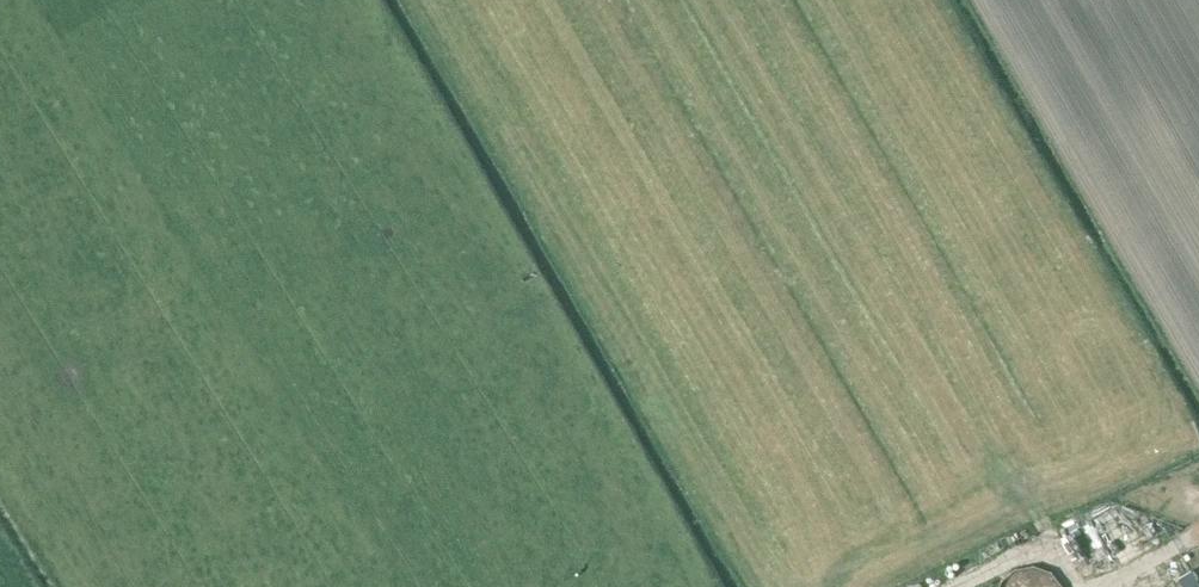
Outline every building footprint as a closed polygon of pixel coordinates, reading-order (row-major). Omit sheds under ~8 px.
[(1172,544),(1187,549),(1193,534),(1177,528),(1172,544)] [(1053,585),(1046,582),(1040,579),(1033,578),(1025,579),(1019,581),(1012,584),(1008,586),(1054,586),(1053,585)]
